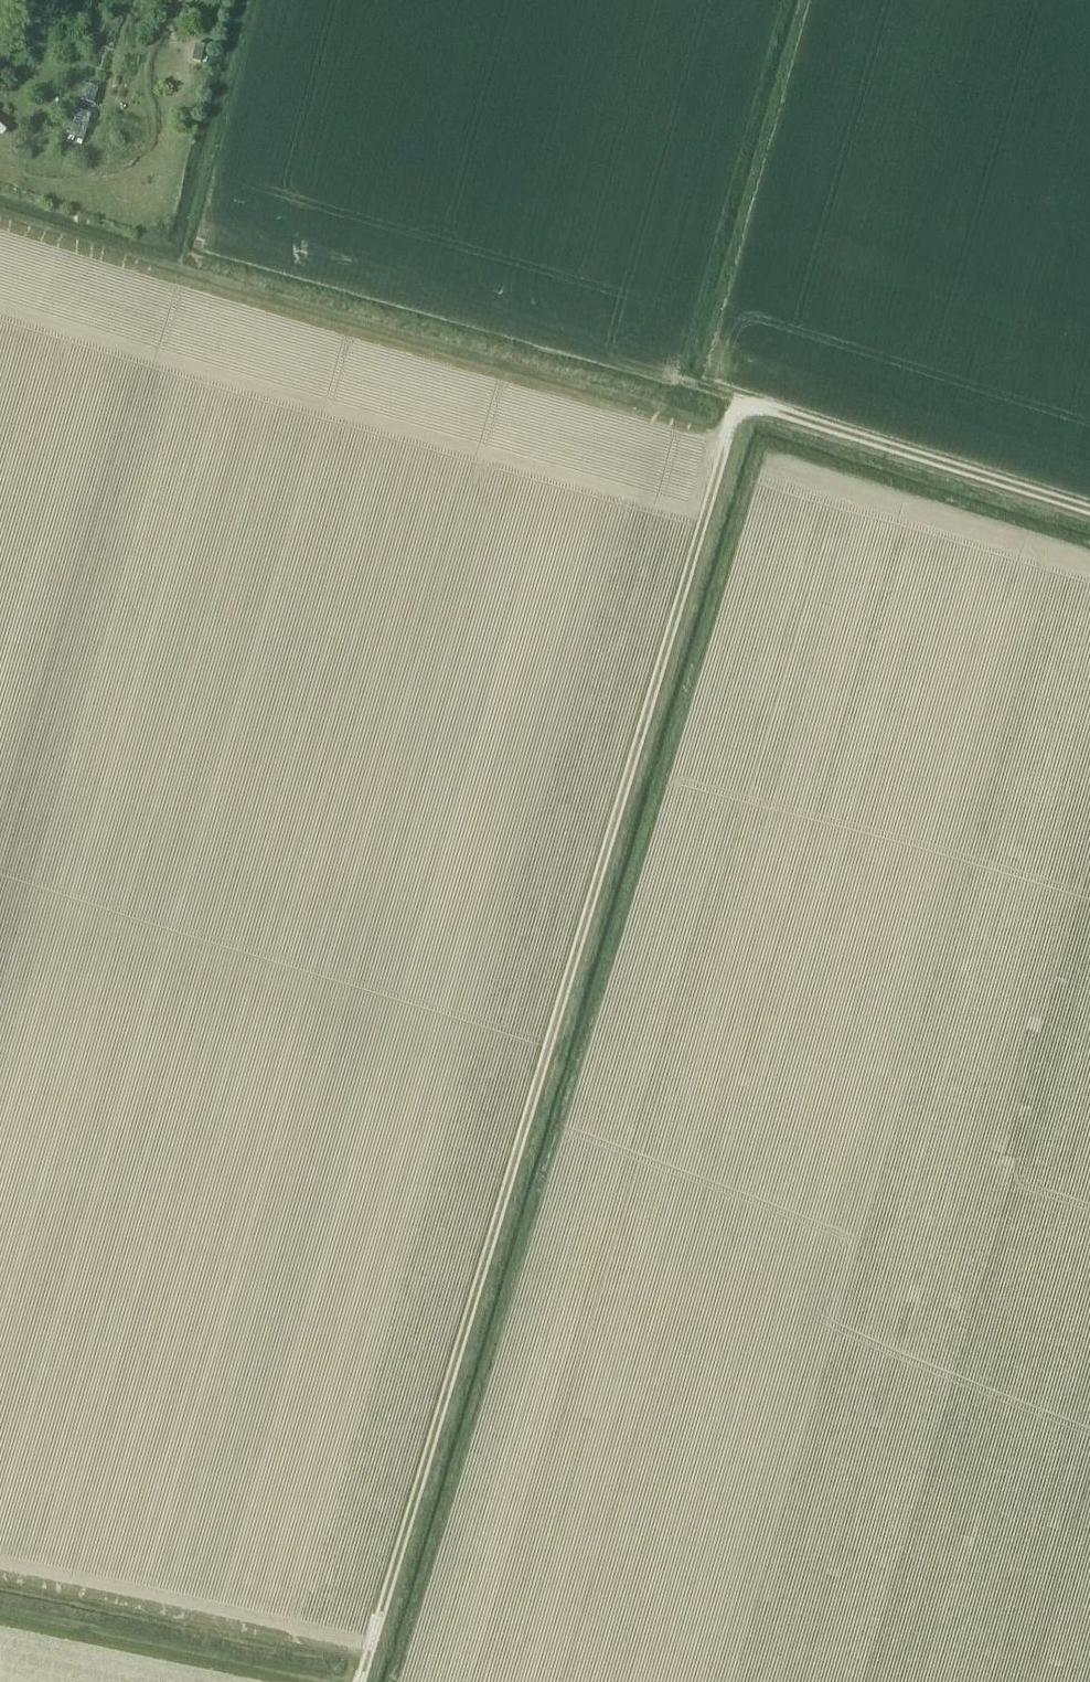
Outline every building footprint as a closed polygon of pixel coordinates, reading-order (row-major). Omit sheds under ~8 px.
[(201,63),(205,45),(196,42),(192,61),(201,63)] [(11,125),(0,115),(0,134),(2,136),(11,125)]
